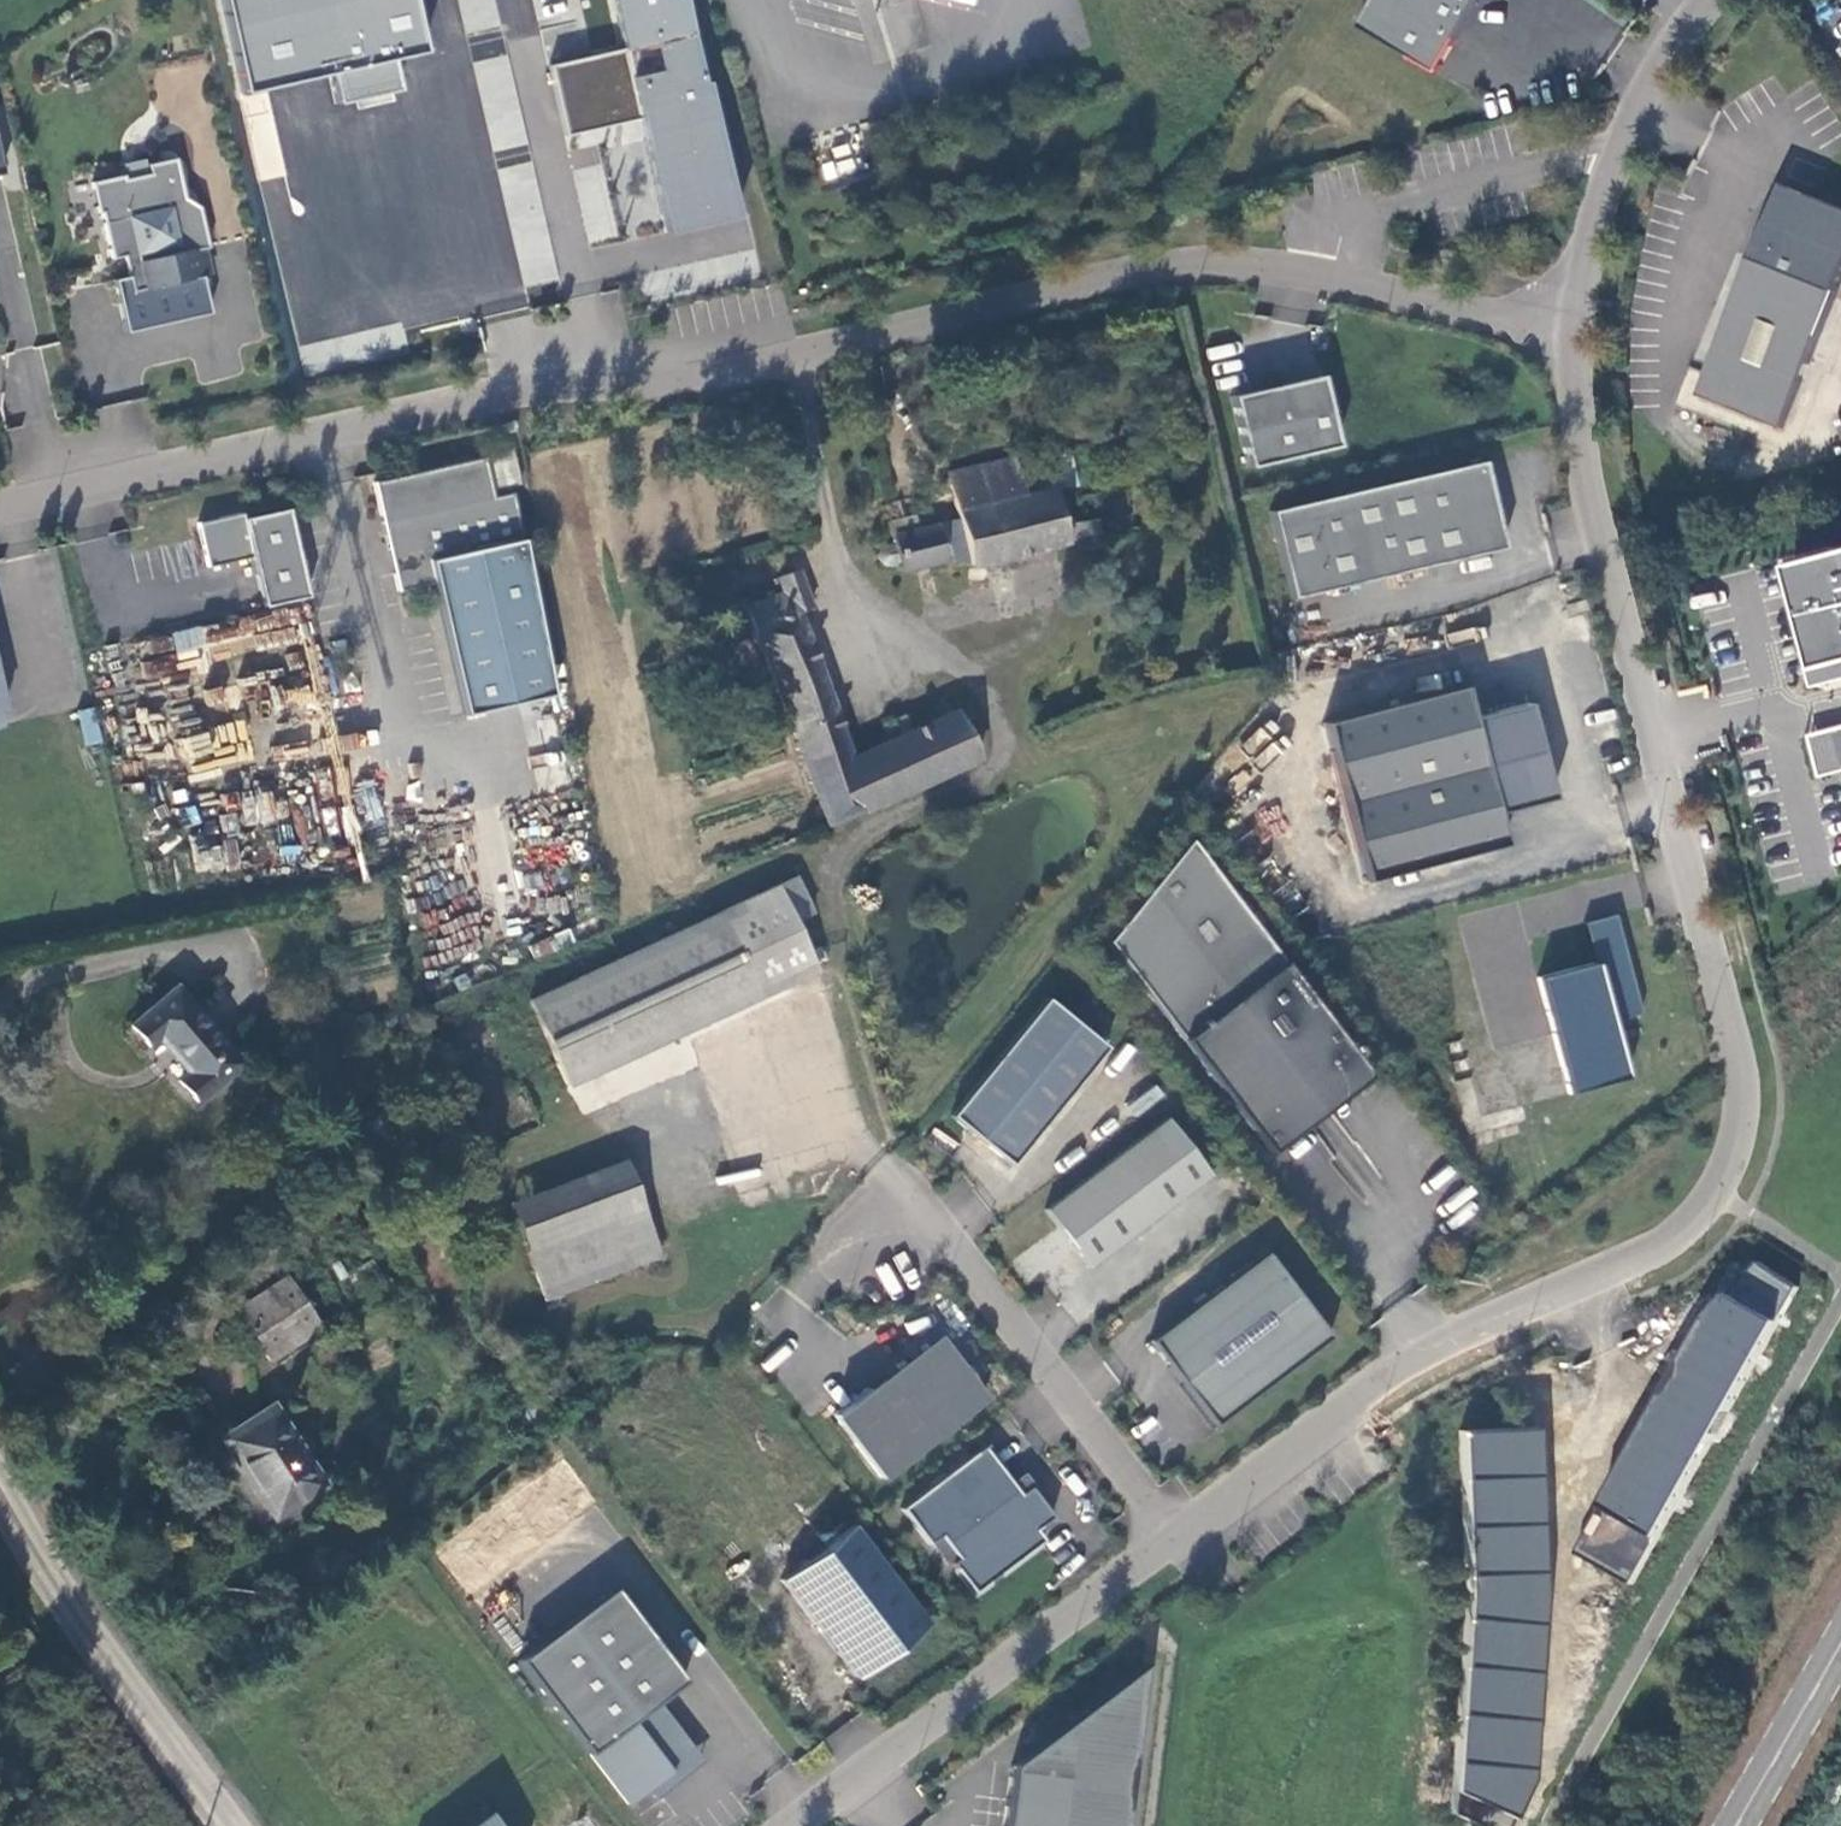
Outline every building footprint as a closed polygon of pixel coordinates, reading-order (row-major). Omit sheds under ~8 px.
[(423,0),(224,0),(245,95),(338,75),(344,104),(407,90),(400,59),(434,52),(423,0)] [(742,212),(693,0),(620,0),(632,53),(559,70),(573,131),(649,114),(675,227),(742,212)] [(1359,27),(1444,72),(1483,0),(1374,0),(1359,27)] [(505,54),(474,61),(478,80),(510,73),(505,54)] [(183,195),(173,154),(145,161),(144,154),(116,161),(119,171),(87,178),(95,213),(98,212),(109,259),(121,256),(125,273),(110,276),(122,332),(208,313),(199,276),(208,274),(202,248),(207,247),(197,205),(183,195)] [(1303,186),(1281,192),(1284,203),(1306,198),(1303,186)] [(1790,195),(1840,215),(1840,206),(1793,187),(1790,195)] [(1701,395),(1783,428),(1840,285),(1840,215),(1790,195),(1763,261),(1755,259),(1701,395)] [(1319,374),(1229,396),(1246,467),(1336,446),(1319,374)] [(1141,471),(1131,428),(1012,455),(1022,498),(1052,491),(1141,471)] [(490,496),(482,455),(371,482),(397,592),(429,584),(460,714),(549,692),(510,491),(490,496)] [(1012,455),(950,470),(971,565),(1152,526),(1149,510),(1084,525),(1086,533),(1063,538),(1052,491),(1022,498),(1012,455)] [(1269,511),(1289,598),(1502,547),(1482,460),(1269,511)] [(1141,471),(1052,491),(1063,538),(1086,533),(1084,525),(1149,510),(1141,471)] [(240,514),(239,510),(193,521),(197,539),(204,568),(248,558),(259,606),(304,595),(283,504),(240,514)] [(945,559),(936,523),(892,534),(894,540),(887,541),(883,544),(881,547),(881,552),(882,555),(883,559),(886,561),(889,563),(893,562),(898,561),(901,569),(945,559)] [(1774,568),(1806,678),(1840,668),(1840,555),(1774,568)] [(797,569),(782,574),(787,586),(795,609),(798,608),(808,604),(797,569)] [(795,609),(787,586),(772,592),(780,614),(795,609)] [(849,758),(798,608),(795,609),(780,614),(772,592),(746,601),(823,825),(866,809),(974,758),(955,713),(908,732),(902,717),(880,725),(886,743),(849,758)] [(1463,686),(1322,723),(1364,881),(1504,844),(1495,813),(1551,798),(1527,703),(1471,717),(1463,686)] [(78,711),(86,744),(102,741),(94,708),(78,711)] [(1805,735),(1816,778),(1840,771),(1840,726),(1805,735)] [(1353,1054),(1207,863),(1106,941),(1266,1152),(1289,1136),(1274,1116),(1353,1054)] [(523,998),(565,1087),(817,972),(793,921),(812,913),(795,874),(773,882),(523,998)] [(1584,923),(1593,962),(1537,977),(1568,1093),(1624,1079),(1610,1021),(1640,1013),(1614,915),(1584,923)] [(235,1058),(167,984),(121,1022),(142,1045),(156,1033),(187,1065),(171,1078),(190,1098),(235,1058)] [(1106,1046),(1045,997),(949,1115),(1009,1165),(1106,1046)] [(1274,1116),(1289,1136),(1369,1074),(1353,1054),(1274,1116)] [(1210,1175),(1166,1117),(1044,1209),(1088,1267),(1210,1175)] [(657,1255),(623,1161),(503,1207),(541,1299),(657,1255)] [(1149,1340),(1214,1424),(1330,1335),(1265,1251),(1149,1340)] [(1715,1293),(1571,1553),(1633,1587),(1794,1289),(1738,1254),(1715,1293)] [(318,1322),(286,1273),(234,1307),(265,1357),(318,1322)] [(862,1392),(833,1415),(881,1477),(982,1400),(942,1347),(932,1354),(929,1349),(871,1393),(866,1397),(862,1392)] [(318,1487),(307,1470),(265,1405),(214,1437),(258,1503),(268,1518),(318,1487)] [(1538,1432),(1460,1431),(1467,1580),(1451,1815),(1481,1825),(1516,1825),(1538,1780),(1547,1573),(1538,1432)] [(983,1445),(900,1508),(928,1545),(939,1536),(956,1558),(950,1563),(973,1593),(1042,1540),(1035,1529),(1052,1517),(1029,1486),(1019,1493),(983,1445)] [(853,1525),(781,1579),(856,1678),(928,1623),(853,1525)] [(613,1587),(517,1660),(628,1804),(695,1753),(656,1702),(684,1681),(613,1587)] [(1158,1665),(1025,1767),(1018,1825),(1138,1825),(1158,1665)] [(471,1825),(502,1825),(491,1811),(471,1825)]
